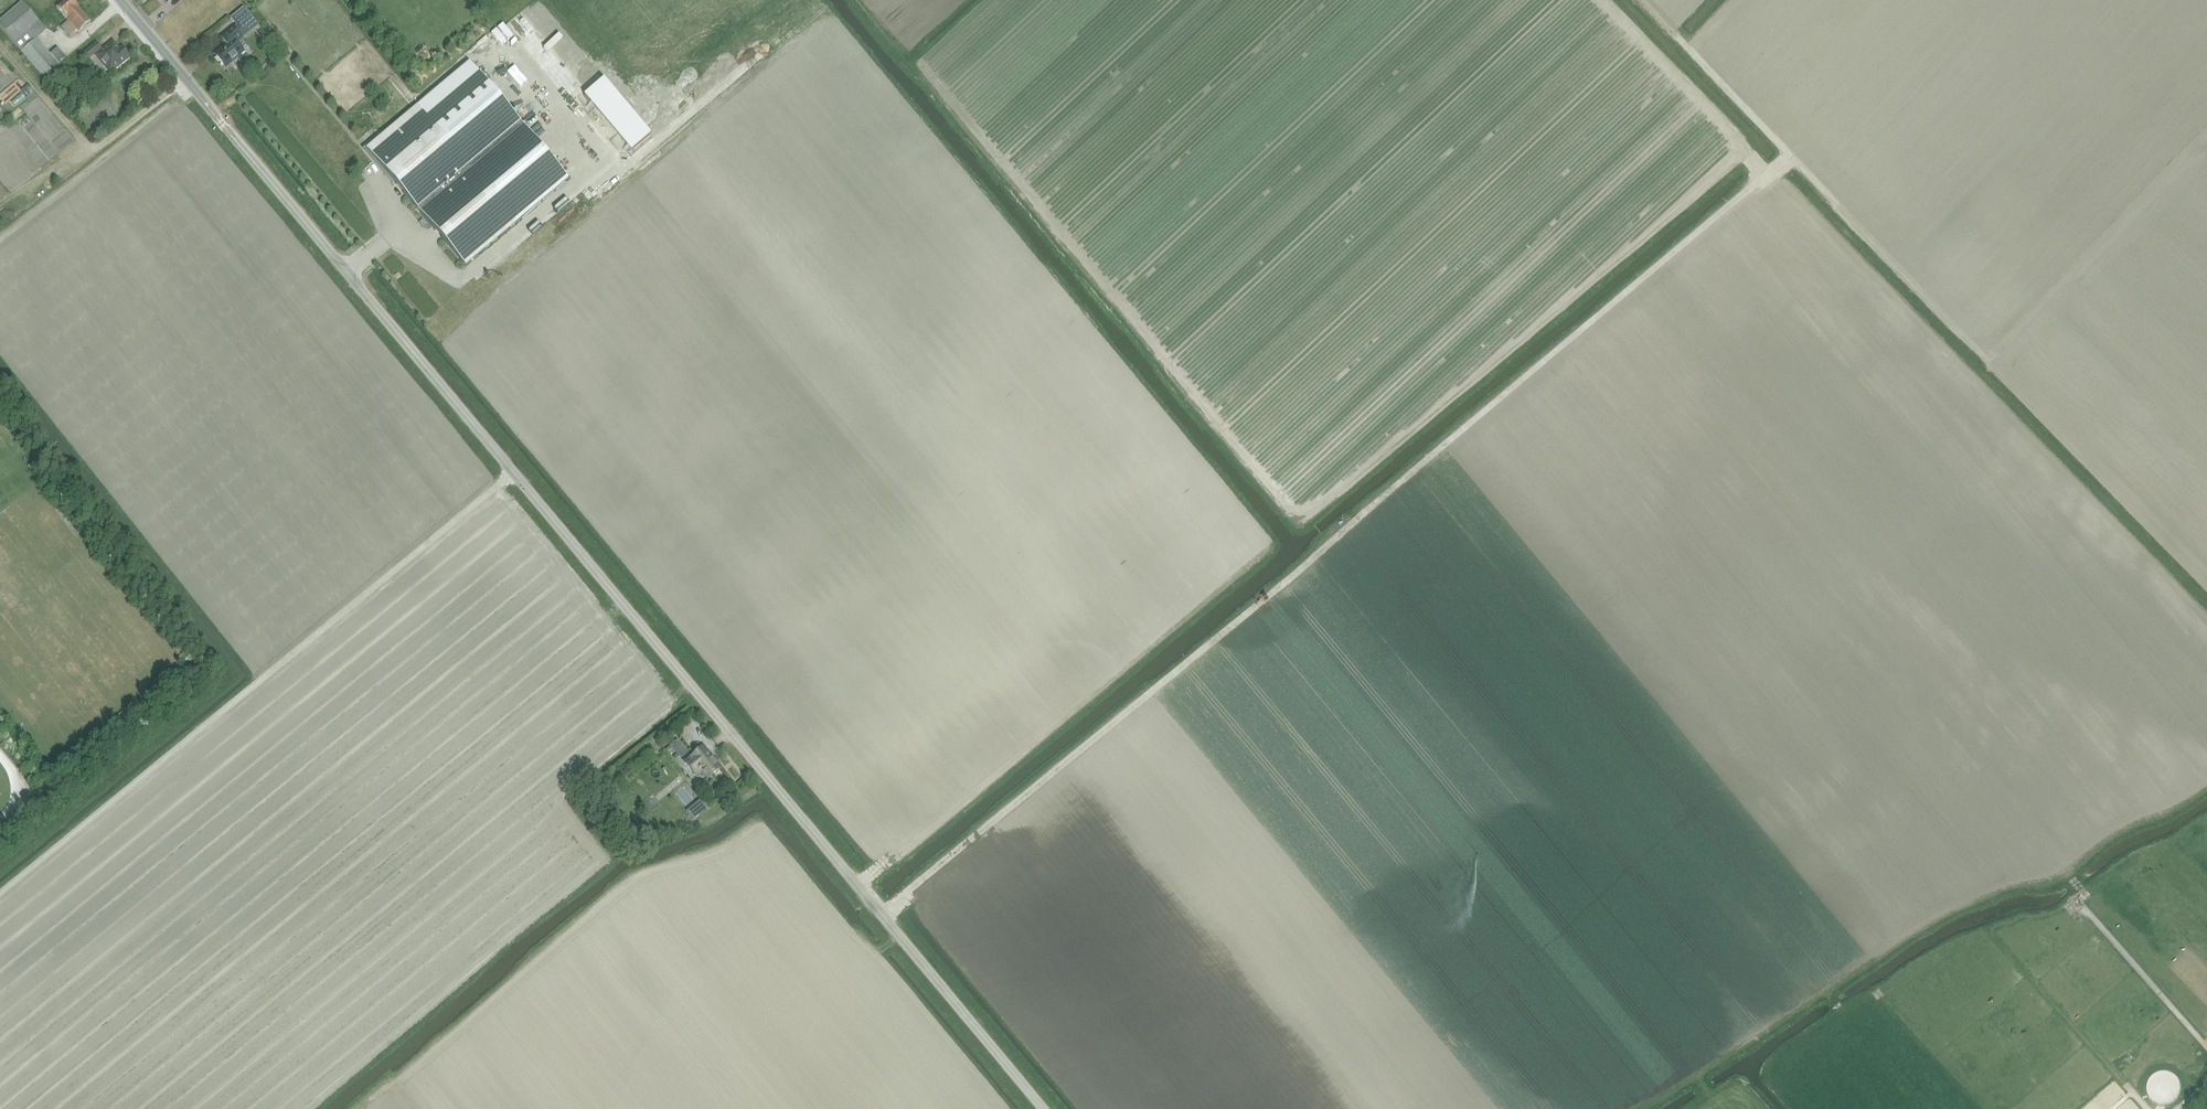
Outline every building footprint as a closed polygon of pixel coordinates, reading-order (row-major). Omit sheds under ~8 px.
[(90,21),(72,0),(64,0),(56,7),(68,20),(60,27),(69,37),(75,32),(76,33),(90,21)] [(50,54),(38,39),(47,31),(22,2),(0,21),(0,27),(44,79),(60,65),(59,64),(66,58),(57,48),(50,54)] [(242,37),(238,32),(254,19),(243,7),(230,18),(236,25),(221,38),(226,45),(214,55),(225,67),(236,58),(241,64),(249,57),(236,42),(242,37)] [(168,25),(164,28),(169,39),(174,36),(168,25)] [(110,75),(130,58),(121,46),(119,47),(113,40),(102,49),(96,42),(84,52),(90,60),(94,56),(110,75)] [(417,106),(366,149),(463,265),(514,222),(566,178),(520,123),(469,63),(417,106)] [(89,66),(83,71),(88,77),(94,72),(89,66)] [(378,92),(385,99),(399,85),(392,78),(378,92)] [(591,97),(634,148),(650,135),(603,80),(584,97),(587,101),(589,100),(591,97)] [(33,92),(28,86),(23,91),(28,97),(33,92)] [(403,94),(392,100),(398,109),(409,103),(403,94)] [(367,122),(378,135),(390,125),(379,112),(367,122)] [(665,729),(658,734),(662,739),(669,733),(665,729)] [(671,746),(681,758),(688,753),(678,741),(671,746)] [(722,769),(713,758),(705,749),(686,764),(696,777),(702,772),(709,780),(722,769)] [(699,801),(695,805),(702,813),(707,809),(699,801)] [(841,908),(841,916),(852,917),(852,909),(841,908)]
